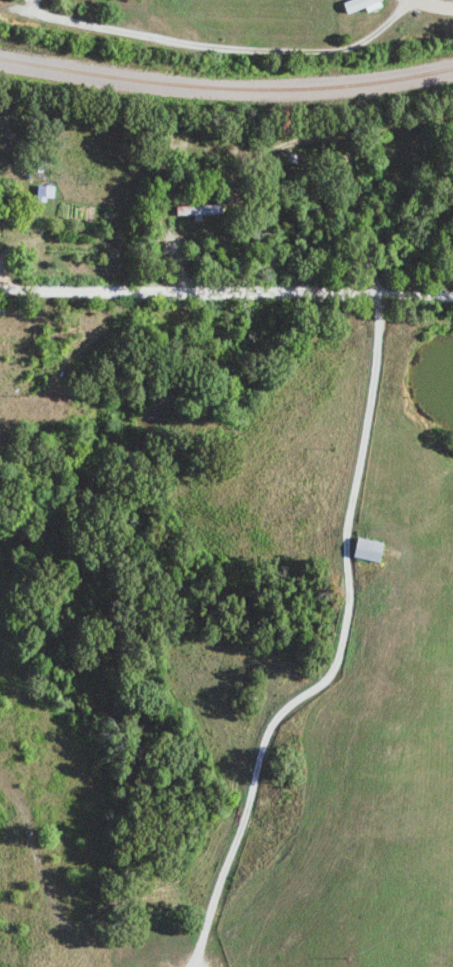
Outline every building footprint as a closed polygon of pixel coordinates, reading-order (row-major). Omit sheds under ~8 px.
[(347,15),(365,8),(367,13),(383,7),(381,0),(354,0),(343,4),(347,15)] [(54,186),(37,185),(36,201),(46,202),(46,198),(54,198),(54,186)] [(176,206),(176,216),(221,215),(221,205),(176,206)] [(383,543),(356,538),(352,557),(378,563),(383,543)]
